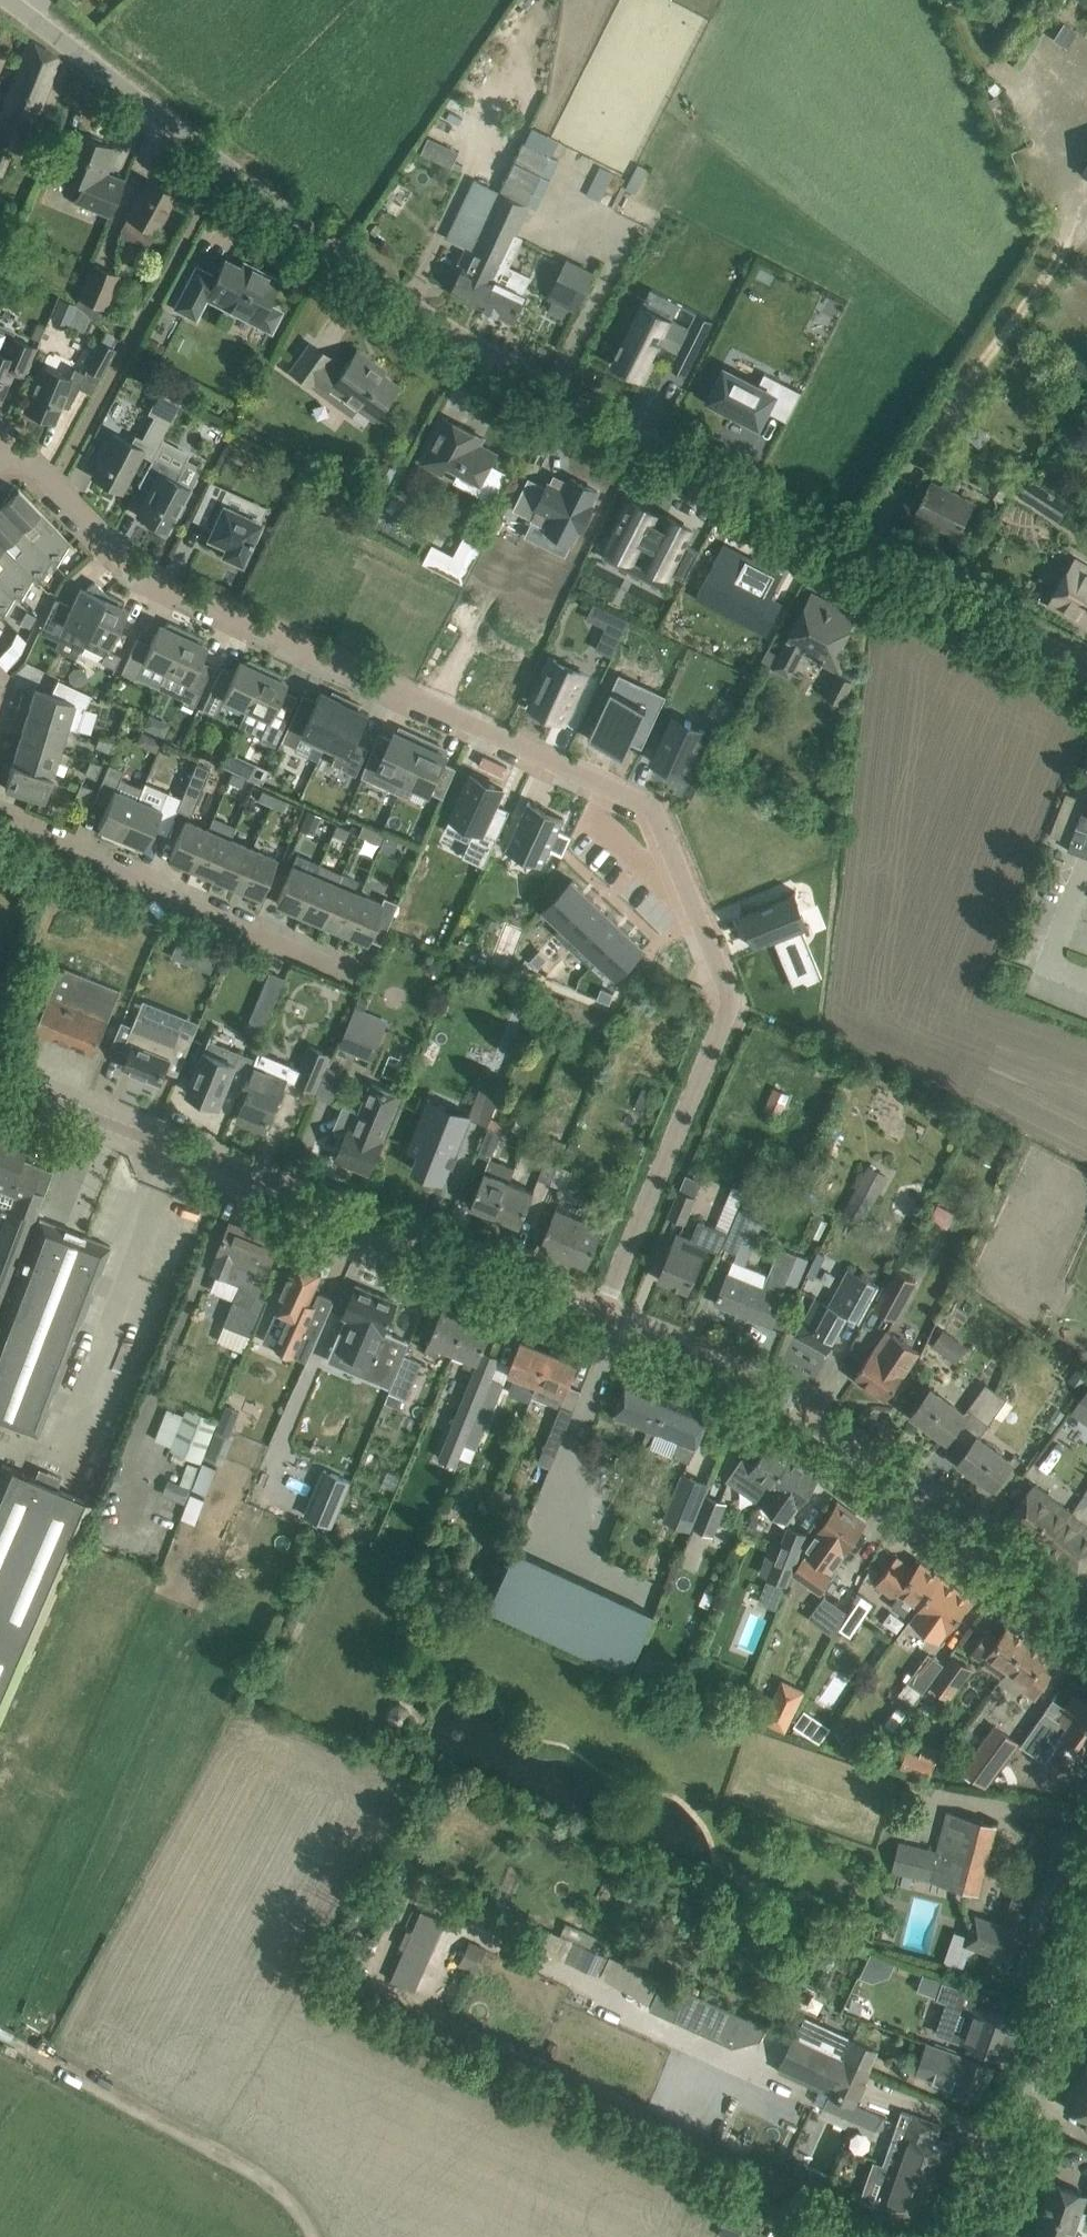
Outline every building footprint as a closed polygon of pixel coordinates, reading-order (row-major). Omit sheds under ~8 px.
[(57,57),(30,40),(2,116),(32,129),(48,84),(57,57)] [(74,203),(108,217),(123,180),(106,173),(109,165),(106,164),(113,147),(74,131),(56,175),(81,184),(74,203)] [(484,307),(513,322),(526,295),(524,294),(531,278),(510,267),(514,258),(506,254),(529,206),(527,205),(550,157),(524,144),(501,192),(473,251),(502,265),(494,280),(497,281),(484,307)] [(429,145),(424,156),(439,163),(444,152),(429,145)] [(0,149),(0,176),(2,177),(11,155),(0,149)] [(148,179),(127,218),(120,232),(119,238),(144,252),(175,194),(148,179)] [(501,192),(475,180),(447,238),(465,247),(458,264),(465,267),(453,292),(484,307),(497,281),(494,280),(502,265),(473,251),(501,192)] [(206,297),(270,330),(280,311),(266,304),(278,281),(243,262),(240,267),(224,259),(216,276),(196,266),(174,307),(195,318),(206,297)] [(568,260),(559,279),(549,298),(554,301),(548,311),(562,318),(568,308),(575,311),(594,273),(568,260)] [(77,296),(73,301),(97,322),(104,306),(117,273),(91,262),(77,296)] [(640,302),(610,362),(622,368),(621,370),(626,372),(626,370),(639,376),(659,338),(676,348),(667,365),(684,374),(712,319),(695,311),(687,327),(640,302)] [(12,369),(24,374),(33,354),(36,347),(9,336),(12,329),(0,324),(0,398),(12,369)] [(114,349),(100,341),(86,367),(87,367),(100,375),(114,349)] [(313,384),(326,394),(332,386),(374,417),(398,383),(384,373),(387,368),(359,347),(341,371),(328,362),(331,358),(310,343),(290,370),(312,385),(313,384)] [(67,408),(80,385),(86,374),(74,368),(69,377),(42,366),(24,409),(53,421),(60,405),(67,408)] [(724,367),(706,403),(727,414),(729,411),(739,415),(759,426),(767,410),(787,420),(801,392),(765,373),(759,385),(724,367)] [(105,453),(93,476),(120,490),(130,471),(142,449),(153,454),(181,401),(165,393),(155,412),(141,438),(134,434),(130,442),(110,432),(101,450),(105,453)] [(435,437),(421,463),(442,473),(446,464),(459,471),(480,482),(475,491),(491,499),(505,474),(490,466),(496,453),(471,440),(474,433),(445,418),(435,437)] [(167,530),(200,466),(185,458),(180,468),(154,455),(138,485),(150,491),(137,515),(167,530)] [(547,479),(528,518),(537,523),(535,525),(576,545),(579,538),(582,539),(604,493),(570,475),(564,487),(547,479)] [(1031,476),(1020,495),(1035,504),(1046,485),(1031,476)] [(231,490),(209,480),(192,518),(212,528),(208,536),(214,539),(212,541),(213,541),(215,539),(223,543),(221,545),(222,545),(223,543),(226,545),(222,553),(226,555),(224,557),(236,563),(238,560),(241,562),(252,537),(256,539),(262,527),(257,525),(259,521),(224,505),(231,490)] [(914,514),(957,537),(975,503),(931,481),(914,514)] [(12,485),(0,505),(0,506),(51,561),(55,565),(55,566),(69,543),(73,548),(74,547),(18,488),(12,485)] [(631,503),(608,547),(644,565),(645,562),(669,575),(670,573),(684,580),(699,551),(685,543),(692,530),(667,517),(665,520),(656,515),(631,503)] [(51,561),(0,506),(0,542),(33,578),(37,582),(37,583),(51,561)] [(425,562),(462,582),(481,545),(466,536),(454,557),(447,553),(433,546),(429,554),(425,562)] [(19,600),(33,578),(0,542),(0,579),(15,595),(19,600)] [(723,545),(697,592),(768,630),(780,608),(768,600),(781,577),(723,545)] [(1083,624),(1086,616),(1086,573),(1073,565),(1049,603),(1083,624)] [(15,595),(0,579),(0,615),(1,617),(1,618),(15,595)] [(55,597),(42,626),(82,645),(86,635),(106,592),(94,581),(85,589),(74,598),(71,604),(55,597)] [(86,635),(82,645),(104,655),(106,649),(108,645),(110,646),(117,628),(127,608),(122,606),(124,601),(106,592),(86,635)] [(759,659),(789,674),(803,646),(820,655),(818,659),(840,671),(852,647),(842,642),(854,619),(838,611),(839,608),(811,593),(788,639),(789,639),(780,656),(766,648),(759,659)] [(24,610),(18,621),(28,627),(35,616),(24,610)] [(605,627),(595,649),(611,656),(628,620),(612,613),(605,627)] [(185,629),(168,621),(168,622),(166,624),(160,621),(150,644),(136,638),(127,658),(121,671),(136,678),(143,661),(166,672),(185,629)] [(185,629),(166,672),(189,683),(206,645),(201,643),(204,637),(185,629)] [(26,641),(16,631),(11,643),(19,653),(26,641)] [(120,656),(106,649),(104,655),(100,662),(114,668),(120,656)] [(265,666),(248,658),(247,659),(245,661),(240,658),(224,692),(222,698),(223,698),(245,708),(265,666)] [(539,690),(530,707),(563,722),(586,674),(554,659),(545,676),(542,675),(535,688),(539,690)] [(25,664),(21,682),(49,689),(53,671),(25,664)] [(264,731),(260,739),(274,746),(297,696),(296,695),(291,705),(278,700),(286,682),(281,679),(283,674),(265,666),(245,708),(238,725),(239,726),(241,721),(264,731)] [(843,705),(855,682),(838,673),(826,696),(843,705)] [(84,706),(85,707),(91,695),(77,689),(57,679),(50,694),(34,689),(27,714),(66,726),(76,730),(84,706)] [(186,686),(180,698),(194,705),(200,693),(186,686)] [(322,749),(346,698),(332,691),(330,696),(319,691),(306,720),(293,714),(281,740),(295,747),(299,738),(322,749)] [(207,696),(202,708),(216,715),(221,702),(223,698),(222,698),(209,692),(207,696)] [(603,698),(586,730),(620,746),(626,733),(638,738),(654,705),(628,692),(620,707),(603,698)] [(360,704),(346,698),(322,749),(335,754),(331,763),(356,775),(368,749),(355,743),(368,713),(358,709),(360,704)] [(675,710),(652,755),(688,775),(694,763),(705,769),(725,730),(712,723),(709,728),(675,710)] [(27,714),(19,738),(59,751),(66,726),(27,714)] [(378,732),(361,777),(398,794),(421,744),(423,739),(397,727),(395,732),(392,738),(380,733),(378,732)] [(99,737),(95,746),(109,752),(114,741),(99,737)] [(19,738),(12,763),(51,775),(59,751),(19,738)] [(421,744),(398,794),(407,798),(415,786),(430,793),(430,792),(443,798),(447,789),(456,768),(444,762),(447,756),(449,751),(423,739),(421,744)] [(224,752),(219,764),(254,780),(260,768),(224,752)] [(101,764),(90,760),(84,773),(95,778),(101,764)] [(161,809),(160,808),(161,804),(176,810),(177,808),(190,813),(209,768),(196,762),(181,798),(167,792),(166,792),(144,783),(142,788),(119,842),(136,849),(137,848),(150,835),(161,809)] [(51,775),(12,763),(7,780),(8,787),(7,788),(44,800),(51,775)] [(109,764),(104,776),(94,799),(107,805),(97,827),(103,829),(101,834),(119,842),(142,788),(120,778),(123,770),(109,764)] [(241,787),(245,777),(232,772),(228,781),(241,787)] [(467,785),(452,818),(475,829),(469,842),(463,857),(484,867),(510,810),(509,810),(508,810),(507,813),(494,807),(496,804),(503,788),(472,774),(468,783),(467,785)] [(91,787),(80,784),(74,797),(85,801),(91,787)] [(258,799),(271,805),(275,796),(262,790),(258,799)] [(287,800),(275,796),(271,805),(283,810),(287,800)] [(518,820),(502,848),(537,867),(548,848),(561,856),(570,837),(557,830),(563,819),(528,800),(522,811),(527,814),(522,822),(518,820)] [(308,811),(301,827),(313,832),(320,816),(308,811)] [(1067,850),(1086,857),(1086,814),(1082,812),(1067,850)] [(336,824),(324,819),(320,828),(332,833),(336,824)] [(207,830),(185,820),(169,857),(192,867),(207,830)] [(380,842),(384,833),(372,828),(360,823),(357,833),(368,837),(380,842)] [(349,829),(336,824),(332,833),(345,839),(349,829)] [(230,839),(207,830),(192,867),(214,876),(230,839)] [(253,849),(230,839),(214,876),(237,886),(253,849)] [(259,895),(275,858),(253,849),(237,886),(259,895)] [(292,865),(276,902),(299,912),(315,875),(320,863),(297,853),(292,865)] [(580,871),(552,900),(570,917),(598,888),(580,871)] [(337,884),(322,921),(344,931),(360,894),(353,891),(358,879),(342,872),(337,884)] [(315,875),(299,912),(322,921),(337,884),(315,875)] [(598,888),(570,917),(586,934),(615,905),(598,888)] [(795,890),(741,913),(741,914),(744,913),(750,927),(749,927),(750,928),(754,938),(755,938),(758,945),(755,947),(755,948),(774,940),(777,939),(790,971),(813,961),(807,946),(800,930),(810,926),(809,924),(806,925),(801,912),(798,904),(797,904),(794,895),(793,893),(796,892),(795,890)] [(360,894),(344,931),(367,940),(374,922),(386,927),(397,902),(383,896),(380,902),(360,894)] [(615,905),(586,934),(604,951),(632,921),(615,905)] [(632,921),(604,951),(622,967),(650,938),(632,921)] [(198,952),(193,965),(210,972),(216,959),(198,952)] [(522,955),(515,967),(524,972),(531,960),(522,955)] [(531,960),(524,972),(535,977),(541,965),(531,960)] [(36,1030),(94,1054),(120,990),(62,966),(36,1030)] [(269,971),(248,1020),(264,1027),(284,977),(269,971)] [(575,975),(571,984),(585,990),(588,981),(575,975)] [(588,981),(585,990),(598,995),(602,986),(588,981)] [(387,1021),(363,1011),(356,1008),(351,1023),(342,1045),(372,1057),(381,1035),(387,1021)] [(175,1043),(134,1026),(124,1052),(129,1054),(124,1066),(137,1072),(136,1075),(159,1084),(166,1069),(177,1074),(177,1075),(178,1075),(196,1031),(195,1031),(194,1032),(181,1027),(175,1043)] [(196,1071),(188,1092),(219,1105),(226,1089),(239,1094),(243,1083),(254,1058),(209,1040),(206,1048),(200,1063),(199,1063),(196,1071)] [(328,1066),(325,1065),(330,1053),(311,1045),(295,1084),(314,1092),(313,1095),(315,1096),(328,1066)] [(254,1065),(252,1070),(243,1090),(249,1093),(238,1119),(265,1130),(286,1079),(254,1065)] [(336,1159),(369,1173),(383,1139),(382,1139),(401,1095),(371,1083),(359,1113),(347,1108),(338,1129),(347,1133),(336,1159)] [(481,1085),(468,1116),(489,1124),(500,1093),(481,1085)] [(634,1107),(643,1111),(652,1091),(643,1087),(634,1107)] [(423,1110),(409,1147),(420,1152),(413,1168),(444,1181),(467,1123),(453,1117),(451,1121),(423,1110)] [(489,1127),(478,1154),(489,1159),(500,1131),(489,1127)] [(35,1171),(16,1163),(23,1145),(0,1136),(0,1188),(16,1194),(10,1211),(5,1209),(0,1221),(0,1307),(51,1173),(49,1172),(49,1171),(37,1166),(35,1171)] [(551,1183),(552,1180),(558,1165),(567,1142),(556,1138),(540,1179),(551,1183)] [(514,1168),(490,1159),(486,1171),(485,1171),(471,1205),(496,1215),(510,1181),(514,1168)] [(558,1164),(551,1183),(565,1188),(573,1169),(558,1164)] [(864,1223),(889,1176),(870,1165),(844,1212),(864,1223)] [(514,1168),(510,1181),(496,1215),(521,1225),(534,1191),(510,1181),(515,1169),(514,1168)] [(678,1191),(668,1215),(684,1222),(695,1198),(678,1191)] [(954,1213),(937,1204),(929,1219),(946,1228),(954,1213)] [(729,1232),(723,1247),(737,1253),(738,1251),(747,1229),(753,1212),(754,1212),(741,1207),(739,1206),(738,1209),(729,1232)] [(556,1209),(548,1226),(540,1247),(587,1267),(603,1229),(556,1209)] [(31,1239),(0,1322),(0,1422),(37,1436),(48,1409),(44,1407),(52,1388),(55,1389),(66,1361),(63,1360),(78,1319),(81,1321),(92,1292),(89,1291),(96,1272),(99,1273),(110,1245),(39,1219),(31,1239)] [(678,1234),(659,1279),(688,1291),(706,1247),(720,1253),(722,1247),(723,1247),(729,1232),(718,1228),(700,1220),(691,1239),(678,1234)] [(219,1254),(212,1272),(228,1278),(241,1283),(244,1285),(257,1290),(259,1290),(266,1272),(266,1273),(270,1263),(278,1242),(262,1236),(264,1231),(251,1226),(249,1231),(230,1223),(218,1253),(219,1254)] [(724,1282),(716,1302),(771,1325),(780,1304),(783,1296),(781,1295),(788,1276),(795,1260),(797,1254),(779,1246),(768,1274),(763,1287),(728,1273),(724,1282)] [(288,1313),(274,1346),(292,1354),(307,1361),(322,1328),(334,1300),(319,1293),(313,1305),(309,1303),(322,1273),(297,1262),(288,1283),(284,1293),(277,1308),(288,1313)] [(815,1297),(804,1316),(794,1335),(827,1354),(848,1315),(860,1321),(879,1285),(848,1268),(828,1304),(815,1297)] [(894,1268),(884,1288),(905,1299),(916,1280),(894,1268)] [(234,1300),(225,1324),(252,1335),(254,1331),(263,1308),(266,1298),(255,1294),(257,1290),(244,1285),(241,1283),(234,1300)] [(352,1319),(339,1350),(370,1363),(364,1376),(389,1387),(409,1342),(385,1332),(397,1302),(356,1285),(351,1298),(344,1316),(346,1317),(352,1319)] [(467,1318),(443,1308),(425,1351),(438,1356),(441,1350),(449,1353),(451,1350),(454,1351),(467,1318)] [(499,1358),(483,1352),(492,1327),(467,1318),(454,1351),(453,1354),(465,1359),(463,1365),(477,1371),(452,1432),(446,1446),(441,1457),(455,1463),(463,1443),(486,1388),(490,1380),(499,1358)] [(944,1327),(932,1345),(944,1354),(956,1363),(958,1361),(969,1346),(957,1337),(944,1327)] [(887,1398),(899,1379),(919,1350),(893,1333),(879,1355),(872,1351),(855,1376),(887,1398)] [(511,1363),(507,1375),(535,1386),(550,1350),(521,1339),(511,1363)] [(535,1388),(532,1396),(561,1407),(539,1463),(550,1468),(581,1390),(569,1386),(579,1362),(550,1350),(535,1386),(535,1388)] [(406,1355),(390,1392),(403,1397),(408,1399),(422,1363),(406,1355)] [(486,1388),(463,1443),(478,1450),(498,1402),(504,1385),(490,1380),(486,1388)] [(619,1402),(614,1414),(649,1428),(643,1443),(650,1445),(661,1418),(664,1419),(665,1414),(668,1415),(673,1400),(628,1381),(619,1402)] [(996,1391),(985,1384),(968,1408),(967,1408),(964,1412),(932,1388),(913,1414),(947,1438),(951,1432),(961,1439),(978,1416),(996,1391)] [(1071,1412),(1086,1423),(1086,1388),(1079,1400),(1071,1412)] [(996,1391),(978,1416),(961,1439),(970,1447),(959,1462),(993,1486),(1011,1460),(979,1437),(989,1423),(991,1425),(1008,1399),(996,1391)] [(661,1418),(650,1445),(689,1461),(700,1435),(708,1414),(673,1400),(668,1415),(665,1414),(664,1419),(661,1418)] [(229,1430),(237,1409),(225,1405),(217,1426),(229,1430)] [(186,1414),(170,1450),(201,1463),(211,1438),(220,1419),(189,1406),(186,1414)] [(205,1456),(206,1457),(223,1463),(233,1437),(216,1430),(212,1439),(205,1456)] [(760,1501),(793,1455),(770,1439),(753,1464),(742,1457),(727,1479),(760,1501)] [(793,1455),(760,1501),(787,1521),(820,1474),(793,1455)] [(0,1466),(0,1719),(93,1503),(61,1490),(66,1478),(39,1467),(35,1478),(1,1463),(0,1466)] [(350,1480),(322,1469),(303,1514),(331,1526),(350,1480)] [(683,1473),(671,1500),(683,1505),(675,1525),(688,1530),(689,1526),(708,1484),(683,1473)] [(169,1479),(163,1493),(185,1501),(190,1487),(169,1479)] [(1033,1484),(1019,1506),(1005,1523),(1040,1550),(1070,1514),(1033,1484)] [(586,1491),(580,1517),(600,1521),(606,1495),(586,1491)] [(693,1528),(711,1536),(726,1502),(708,1494),(693,1528)] [(803,1554),(795,1574),(819,1592),(842,1561),(838,1558),(845,1550),(865,1522),(838,1503),(818,1530),(819,1532),(811,1543),(822,1550),(814,1561),(803,1554)] [(1072,1575),(1086,1557),(1086,1556),(1086,1527),(1070,1514),(1040,1550),(1072,1575)] [(780,1542),(767,1576),(776,1580),(775,1584),(785,1587),(786,1585),(786,1583),(788,1584),(808,1533),(787,1525),(780,1542)] [(516,1549),(489,1607),(628,1672),(655,1613),(516,1549)] [(896,1556),(876,1584),(896,1598),(891,1605),(910,1619),(940,1576),(919,1561),(914,1569),(896,1556)] [(451,1588),(455,1577),(443,1571),(436,1586),(440,1588),(449,1592),(451,1588)] [(940,1576),(910,1619),(941,1641),(971,1599),(940,1576)] [(809,1618),(835,1636),(847,1612),(825,1596),(809,1618)] [(862,1596),(840,1629),(851,1636),(873,1603),(862,1596)] [(975,1648),(971,1652),(985,1662),(1003,1675),(1008,1668),(1028,1640),(1028,1639),(1029,1634),(1022,1630),(1018,1632),(1008,1625),(999,1637),(988,1630),(975,1648)] [(1028,1640),(1008,1668),(1027,1681),(1022,1688),(1035,1698),(1038,1693),(1051,1675),(1040,1667),(1049,1655),(1028,1640)] [(642,1651),(633,1673),(661,1685),(671,1690),(681,1668),(670,1663),(642,1651)] [(945,1663),(929,1652),(903,1689),(919,1699),(945,1663)] [(954,1653),(931,1685),(924,1695),(940,1707),(947,1697),(951,1700),(974,1668),(954,1653)] [(1020,1744),(1045,1762),(1050,1754),(1064,1735),(1085,1750),(1086,1747),(1086,1700),(1086,1701),(1076,1693),(1066,1707),(1058,1718),(1045,1709),(1020,1744)] [(776,1694),(763,1722),(785,1732),(798,1704),(776,1694)] [(804,1709),(793,1726),(808,1736),(819,1719),(804,1709)] [(961,1768),(986,1787),(1019,1742),(994,1724),(961,1768)] [(904,1755),(900,1767),(911,1770),(932,1777),(936,1766),(915,1759),(904,1755)] [(983,1818),(948,1809),(938,1849),(900,1840),(893,1869),(967,1887),(983,1818)] [(966,1945),(1008,1958),(1020,1962),(1036,1917),(1058,1925),(1086,1841),(1086,1836),(1068,1829),(1062,1827),(1052,1824),(1037,1869),(1030,1891),(1016,1886),(1004,1922),(976,1913),(966,1945)] [(421,1908),(404,1947),(429,1957),(445,1918),(421,1908)] [(573,1940),(565,1958),(580,1965),(598,1974),(607,1955),(591,1948),(577,1941),(573,1940)] [(471,1941),(459,1963),(475,1971),(486,1948),(471,1941)] [(948,2000),(937,2032),(961,2040),(973,2005),(977,1994),(973,1993),(944,1982),(939,1997),(948,2000)] [(688,1991),(675,2019),(688,2025),(732,2045),(760,2039),(766,2025),(701,1997),(688,1991)] [(961,2040),(1011,2058),(1023,2022),(973,2005),(961,2040)] [(805,2014),(795,2036),(844,2058),(844,2057),(868,2068),(876,2050),(831,2029),(832,2026),(805,2014)] [(794,2035),(779,2066),(829,2089),(828,2093),(827,2094),(828,2095),(854,2106),(854,2105),(871,2069),(868,2068),(844,2057),(844,2058),(795,2036),(794,2035)] [(993,2065),(963,2055),(927,2043),(917,2072),(933,2078),(931,2082),(981,2099),(993,2066),(992,2066),(993,2065)] [(1066,2107),(1086,2114),(1086,2087),(1080,2084),(1075,2083),(1066,2107)] [(828,2095),(823,2107),(848,2118),(864,2126),(874,2130),(879,2130),(880,2130),(884,2128),(885,2124),(884,2122),(885,2121),(870,2114),(854,2106),(828,2095)] [(740,2112),(733,2131),(755,2139),(762,2120),(740,2112)] [(887,2150),(882,2163),(938,2183),(952,2143),(935,2137),(930,2135),(934,2123),(939,2125),(940,2124),(907,2112),(903,2125),(897,2123),(887,2150)] [(938,2183),(894,2168),(882,2164),(878,2177),(889,2181),(880,2207),(875,2205),(870,2219),(902,2230),(903,2229),(897,2227),(902,2215),(924,2223),(938,2183)] [(1086,2194),(1053,2183),(1034,2236),(1072,2236),(1086,2194)] [(719,2235),(724,2236),(739,2236),(753,2195),(735,2189),(719,2235)]
